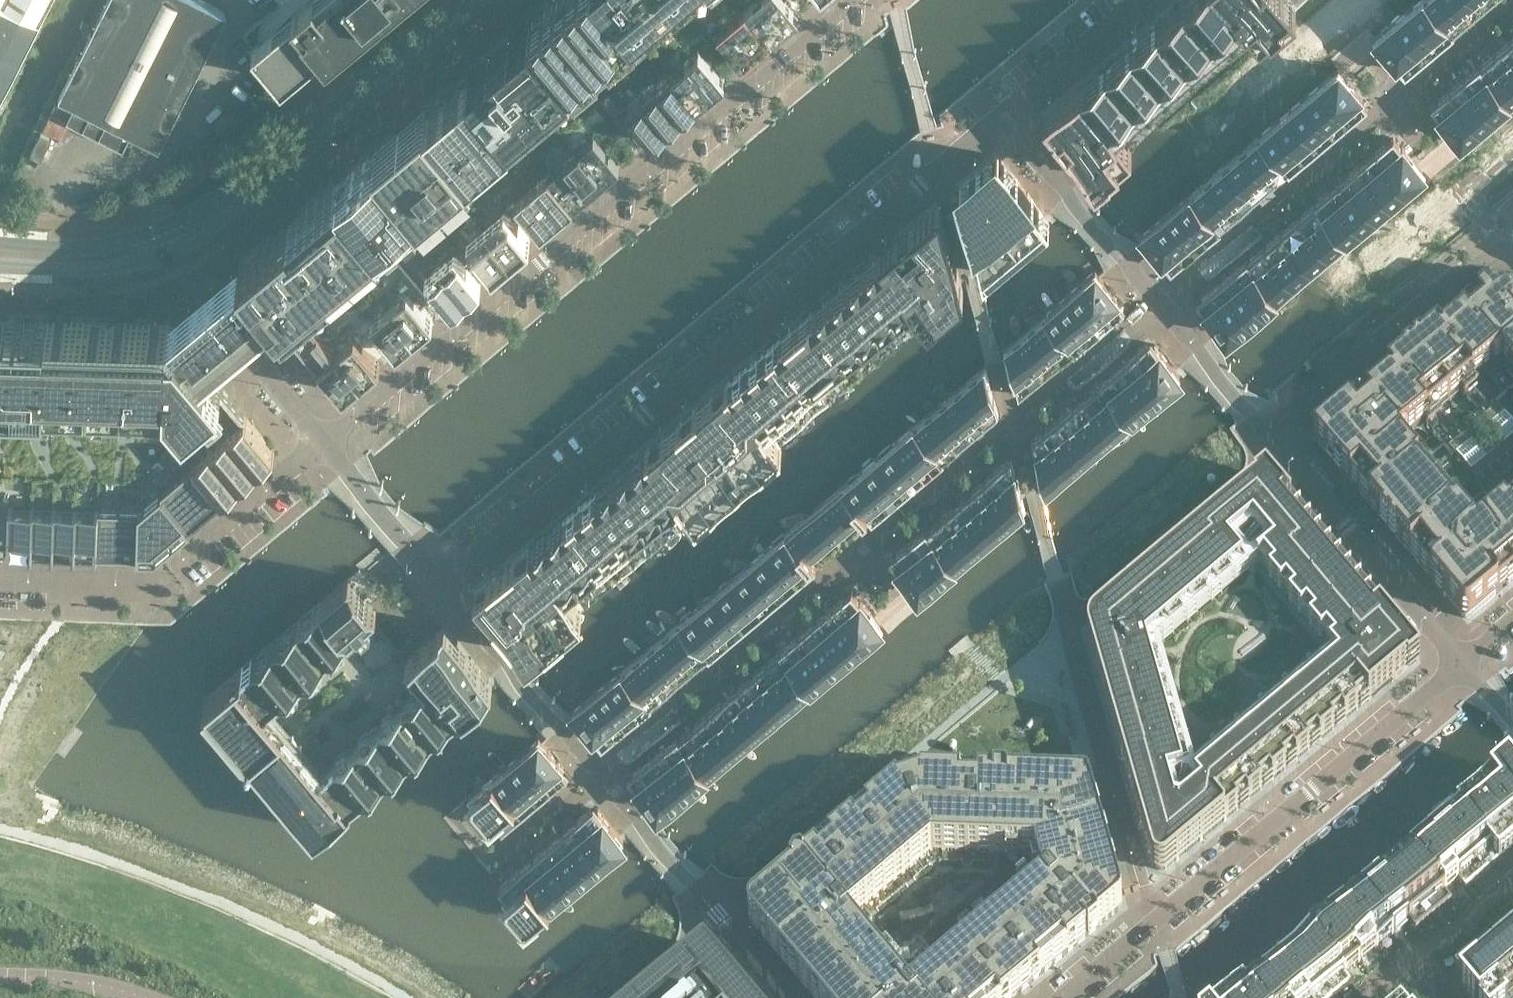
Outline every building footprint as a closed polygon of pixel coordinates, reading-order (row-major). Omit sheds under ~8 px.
[(46,0),(0,0),(0,91),(46,0)] [(59,95),(74,103),(130,131),(159,146),(227,12),(203,0),(107,0),(59,95)] [(320,49),(325,45),(324,44),(321,46),(318,43),(339,26),(341,29),(338,31),(339,33),(379,0),(280,0),(281,1),(243,33),(251,43),(253,45),(282,80),(287,77),(286,76),(291,71),(297,66),(298,67),(306,61),(305,60),(311,55),(316,51),(317,51),(320,49)] [(339,33),(338,31),(341,29),(339,26),(318,43),(321,46),(324,44),(325,45),(320,49),(327,57),(396,0),(379,0),(339,33)] [(576,78),(637,27),(636,25),(615,0),(557,0),(530,23),(575,77),(576,78)] [(671,66),(700,42),(726,72),(730,69),(734,66),(738,62),(743,58),(717,27),(744,5),(745,5),(741,0),(615,0),(636,25),(637,27),(658,51),(663,57),(671,66)] [(744,5),(770,35),(773,33),(800,11),(791,0),(750,0),(745,5),(744,5)] [(800,11),(806,5),(812,0),(791,0),(800,11)] [(1095,179),(1131,148),(1109,121),(1236,15),(1258,42),(1295,11),(1286,0),(1182,0),(1043,117),(1095,179)] [(1453,34),(1425,0),(1418,0),(1407,9),(1438,46),(1453,34)] [(1453,34),(1454,33),(1453,31),(1466,20),(1450,0),(1425,0),(1453,34)] [(1466,20),(1481,8),(1475,0),(1450,0),(1466,20)] [(717,27),(743,58),(767,38),(770,35),(744,5),(717,27)] [(1407,9),(1393,21),(1424,58),(1438,46),(1407,9)] [(1393,21),(1372,38),(1385,53),(1386,51),(1405,74),(1424,58),(1393,21)] [(594,130),(620,161),(631,151),(635,148),(634,148),(576,78),(575,77),(530,23),(524,27),(513,36),(499,48),(467,74),(494,106),(512,127),(513,128),(513,129),(547,169),(594,130)] [(1494,53),(1512,75),(1512,46),(1509,40),(1494,53)] [(671,66),(697,97),(700,94),(726,72),(700,42),(671,66)] [(648,58),(653,64),(663,57),(658,51),(648,58)] [(1494,53),(1481,64),(1480,63),(1478,64),(1508,99),(1512,95),(1512,75),(1494,53)] [(633,71),(638,77),(648,69),(643,63),(633,71)] [(1494,113),(1509,101),(1508,99),(1478,64),(1464,76),(1494,113)] [(656,79),(681,110),(692,101),(697,97),(671,66),(656,79)] [(1349,121),(1367,105),(1349,83),(1351,82),(1338,67),(1318,84),(1349,121)] [(424,110),(425,111),(469,163),(504,205),(506,203),(508,201),(514,208),(511,210),(509,212),(514,218),(525,230),(530,226),(536,221),(540,227),(541,227),(547,222),(557,213),(573,200),(572,199),(573,199),(547,169),(513,129),(513,128),(512,127),(494,106),(467,74),(465,76),(466,77),(462,80),(458,83),(457,82),(455,84),(452,87),(449,89),(446,92),(437,100),(434,102),(431,105),(424,110)] [(619,83),(624,89),(633,81),(628,75),(619,83)] [(1480,125),(1494,113),(1464,76),(1449,88),(1480,125)] [(641,91),(667,122),(677,113),(681,110),(656,79),(641,91)] [(1318,84),(1303,96),(1334,133),(1349,121),(1318,84)] [(1449,88),(1430,104),(1449,126),(1447,128),(1459,142),(1480,125),(1449,88)] [(600,99),(605,106),(614,98),(609,91),(600,99)] [(627,103),(652,134),(663,125),(667,122),(641,91),(627,103)] [(1303,96),(1289,109),(1319,145),(1334,133),(1303,96)] [(638,145),(639,145),(649,137),(652,134),(627,103),(613,115),(638,145)] [(1289,109),(1274,121),(1305,158),(1319,145),(1289,109)] [(218,132),(233,118),(226,110),(210,123),(218,132)] [(467,164),(469,163),(425,111),(423,112),(424,112),(418,118),(411,123),(411,122),(409,123),(410,124),(404,130),(401,132),(400,131),(399,132),(400,133),(398,135),(384,147),(383,145),(382,146),(383,147),(381,148),(377,152),(376,151),(375,152),(419,204),(420,204),(443,184),(444,183),(467,164)] [(1274,121),(1259,133),(1260,134),(1290,170),(1305,158),(1274,121)] [(594,130),(547,169),(573,199),(572,199),(573,200),(595,181),(602,176),(607,172),(620,161),(594,130)] [(1271,183),(1288,169),(1289,171),(1290,170),(1260,134),(1242,149),(1271,183)] [(1405,188),(1425,171),(1413,156),(1411,158),(1393,135),(1374,151),(1405,188)] [(1254,198),(1271,183),(1242,149),(1225,164),(1254,198)] [(1390,200),(1405,188),(1374,151),(1359,163),(1390,200)] [(337,183),(335,185),(379,237),(380,239),(381,240),(382,240),(426,292),(426,293),(429,297),(430,296),(428,294),(430,292),(433,289),(436,293),(440,289),(451,302),(463,292),(467,289),(480,278),(455,248),(454,247),(419,204),(375,152),(374,153),(374,154),(365,161),(365,160),(363,162),(363,163),(354,170),(351,172),(352,172),(346,177),(347,178),(342,181),(338,184),(337,183)] [(959,188),(983,272),(1049,217),(997,156),(959,188)] [(1375,212),(1390,200),(1359,163),(1345,176),(1375,212)] [(1236,213),(1254,198),(1225,164),(1207,178),(1236,213)] [(1361,225),(1375,212),(1345,176),(1330,188),(1361,225)] [(1220,228),(1221,227),(1220,226),(1236,213),(1207,178),(1190,193),(1220,228)] [(290,223),(287,226),(330,278),(354,258),(356,256),(378,238),(379,237),(335,185),(333,187),(334,188),(318,201),(317,200),(315,203),(315,204),(309,209),(308,208),(306,210),(306,211),(303,214),(300,217),(301,219),(302,221),(298,224),(294,227),(291,224),(290,223)] [(1330,188),(1315,200),(1345,236),(1346,237),(1361,225),(1330,188)] [(1208,238),(1220,228),(1190,193),(1178,203),(1208,238)] [(1327,250),(1345,236),(1315,200),(1314,201),(1315,203),(1299,216),(1327,250)] [(1196,248),(1208,238),(1178,203),(1166,213),(1196,248)] [(939,205),(475,593),(526,654),(963,289),(939,205)] [(504,206),(503,207),(486,220),(485,222),(467,237),(493,267),(509,254),(514,250),(530,236),(529,236),(525,230),(514,218),(509,212),(504,206)] [(1184,258),(1196,248),(1166,213),(1154,223),(1184,258)] [(1310,265),(1327,250),(1299,216),(1281,231),(1310,265)] [(301,219),(300,217),(291,224),(294,227),(298,224),(302,221),(301,219)] [(1154,223),(1141,234),(1167,266),(1170,263),(1174,263),(1176,265),(1184,258),(1154,223)] [(307,297),(330,278),(287,226),(284,228),(286,229),(288,232),(284,236),(280,239),(279,239),(278,239),(277,237),(273,240),(270,242),(269,241),(267,243),(268,244),(260,251),(259,249),(256,251),(258,253),(242,266),(241,264),(238,266),(239,267),(238,267),(239,268),(255,287),(264,280),(279,298),(270,305),(271,306),(281,319),(301,302),(305,299),(307,297)] [(286,229),(277,237),(278,239),(279,239),(280,239),(284,236),(288,232),(286,229)] [(1292,280),(1310,265),(1281,231),(1264,246),(1292,280)] [(1292,280),(1264,246),(1247,259),(1246,258),(1245,259),(1275,294),(1292,280)] [(1275,294),(1245,259),(1233,269),(1263,304),(1275,294)] [(271,306),(270,305),(255,287),(239,268),(227,277),(231,282),(221,290),(217,286),(190,309),(193,313),(184,321),(180,317),(169,326),(202,364),(213,354),(210,350),(218,343),(222,347),(249,324),(246,320),(256,312),(259,316),(271,306)] [(1251,314),(1263,304),(1233,269),(1221,279),(1251,314)] [(1512,272),(1494,288),(1420,350),(1419,348),(1411,354),(1413,356),(1410,358),(1409,356),(1402,362),(1403,364),(1313,439),(1381,521),(1380,523),(1386,530),(1388,529),(1390,531),(1388,533),(1394,540),(1396,538),(1460,616),(1461,616),(1461,617),(1462,617),(1463,617),(1463,618),(1464,618),(1465,618),(1466,618),(1467,618),(1468,617),(1469,617),(1512,580),(1512,274),(1512,272)] [(1120,304),(1094,273),(1081,284),(1111,319),(1118,313),(1117,311),(1117,307),(1120,304)] [(217,285),(217,286),(221,290),(231,282),(227,277),(226,277),(217,285)] [(480,278),(451,302),(452,303),(481,279),(480,278)] [(1251,314),(1221,279),(1209,289),(1239,324),(1251,314)] [(264,280),(255,287),(270,305),(279,298),(264,280)] [(404,283),(367,314),(371,318),(394,345),(396,348),(414,333),(417,330),(433,317),(421,303),(420,302),(404,283)] [(1069,294),(1099,329),(1111,319),(1081,284),(1069,294)] [(1209,289),(1201,295),(1203,297),(1202,301),(1199,304),(1225,335),(1239,324),(1209,289)] [(1057,304),(1087,339),(1099,329),(1069,294),(1057,304)] [(301,302),(281,319),(305,348),(314,358),(334,341),(301,302)] [(1045,314),(1075,349),(1087,339),(1057,304),(1045,314)] [(179,316),(180,317),(184,321),(193,313),(190,309),(189,308),(179,316)] [(246,320),(249,324),(250,325),(260,316),(259,316),(256,312),(246,320)] [(1075,349),(1045,314),(1030,326),(1059,360),(1072,349),(1073,350),(1075,349)] [(414,333),(396,348),(398,350),(434,319),(433,317),(417,330),(414,333)] [(202,364),(198,359),(169,326),(169,325),(167,325),(47,321),(0,319),(0,545),(10,545),(31,546),(53,546),(74,547),(96,548),(117,548),(139,549),(156,550),(173,535),(190,521),(206,507),(223,493),(239,479),(256,465),(274,450),(244,415),(219,385),(215,389),(204,398),(196,388),(189,379),(204,366),(202,364)] [(1059,360),(1030,326),(1016,339),(1044,373),(1059,360)] [(334,341),(314,358),(343,392),(347,389),(359,379),(361,378),(364,375),(366,373),(377,364),(380,362),(378,359),(354,331),(351,327),(334,341)] [(1044,373),(1016,339),(1005,348),(1018,394),(1044,373)] [(210,350),(213,354),(214,355),(222,348),(222,347),(218,343),(210,350)] [(1166,385),(1179,374),(1153,343),(1150,345),(1145,345),(1144,343),(1136,350),(1166,385)] [(1136,350),(1124,360),(1154,395),(1166,385),(1136,350)] [(1124,360),(1112,370),(1142,405),(1154,395),(1124,360)] [(377,364),(364,375),(366,377),(379,366),(377,364)] [(998,413),(985,365),(958,387),(987,422),(998,413)] [(219,385),(204,366),(189,379),(196,388),(204,398),(215,389),(219,385)] [(1112,370),(1100,380),(1130,415),(1142,405),(1112,370)] [(361,378),(347,389),(349,391),(362,380),(361,378)] [(1115,428),(1130,415),(1100,380),(1099,381),(1100,382),(1087,394),(1115,428)] [(987,422),(958,387),(943,399),(972,435),(987,422)] [(1100,440),(1115,428),(1087,394),(1072,406),(1100,440)] [(972,435),(943,399),(928,412),(958,447),(972,435)] [(1086,452),(1100,440),(1072,406),(1057,418),(1086,452)] [(958,447),(928,412),(914,424),(943,459),(958,447)] [(1071,464),(1086,452),(1057,418),(1042,430),(1071,464)] [(943,459),(914,424),(896,439),(926,474),(943,459)] [(1044,487),(1071,464),(1042,430),(1031,440),(1044,487)] [(926,474),(896,439),(879,453),(908,489),(926,474)] [(908,489),(879,453),(861,468),(891,503),(908,489)] [(1013,513),(1024,504),(1021,492),(1011,457),(984,479),(1013,513)] [(891,503),(861,468),(844,483),(867,510),(866,511),(872,519),(873,518),(891,503)] [(1391,681),(1418,659),(1398,635),(1382,616),(1378,611),(1362,592),(1360,590),(1359,588),(1342,568),(1340,565),(1338,563),(1322,544),(1318,539),(1302,520),(1267,478),(1264,480),(1265,481),(1244,498),(1244,497),(1240,500),(1241,501),(1227,512),(1220,518),(1220,517),(1216,520),(1217,521),(1203,532),(1196,538),(1196,537),(1192,540),(1193,541),(1179,552),(1172,558),(1172,557),(1168,561),(1155,573),(1148,578),(1147,578),(1144,581),(1131,593),(1124,598),(1120,600),(1099,618),(1094,622),(1091,625),(1089,629),(1088,632),(1087,636),(1088,640),(1131,790),(1132,794),(1139,819),(1140,823),(1147,849),(1149,853),(1152,865),(1153,868),(1155,870),(1157,871),(1159,872),(1162,872),(1165,871),(1167,870),(1176,862),(1179,859),(1200,842),(1203,839),(1224,822),(1227,819),(1239,809),(1248,801),(1263,789),(1272,781),(1287,769),(1296,761),(1310,749),(1320,741),(1335,729),(1344,721),(1359,709),(1368,701),(1372,698),(1391,681)] [(984,479),(970,491),(998,525),(1013,513),(984,479)] [(867,510),(844,483),(815,507),(836,532),(861,511),(863,514),(866,511),(867,510)] [(970,491),(955,504),(983,538),(998,525),(970,491)] [(940,516),(969,550),(983,538),(955,504),(940,516)] [(815,507),(786,531),(809,559),(810,558),(813,555),(811,553),(836,532),(815,507)] [(926,526),(924,527),(954,562),(969,550),(940,516),(927,527),(926,526)] [(937,577),(954,562),(924,527),(907,542),(937,577)] [(786,531),(768,546),(798,581),(815,566),(816,565),(810,558),(809,559),(786,531)] [(918,593),(937,577),(907,542),(896,551),(896,554),(890,558),(896,565),(895,566),(896,567),(918,593)] [(798,581),(768,546),(750,561),(780,596),(798,581)] [(780,596),(750,561),(733,575),(762,611),(780,596)] [(762,611),(733,575),(715,590),(745,625),(762,611)] [(492,683),(488,677),(473,659),(471,657),(459,642),(452,634),(444,625),(442,627),(436,632),(428,639),(421,645),(407,657),(400,648),(399,649),(399,648),(372,616),(376,612),(350,581),(208,696),(207,697),(203,699),(226,725),(225,725),(227,728),(228,728),(247,751),(250,755),(250,754),(314,833),(340,810),(360,793),(362,792),(492,683)] [(745,625),(715,590),(698,604),(727,640),(745,625)] [(832,604),(862,639),(880,624),(859,598),(858,597),(857,597),(852,590),(845,596),(843,595),(832,604)] [(727,640),(698,604),(680,619),(710,654),(727,640)] [(815,619),(844,654),(862,639),(832,604),(815,619)] [(710,654),(680,619),(666,632),(694,665),(707,654),(708,656),(710,654)] [(844,654),(815,619),(797,633),(827,669),(844,654)] [(694,665),(666,632),(651,644),(679,678),(694,665)] [(827,669),(797,633),(780,648),(809,683),(827,669)] [(679,678),(651,644),(636,656),(664,690),(679,678)] [(809,683),(780,648),(779,649),(780,650),(766,662),(795,696),(809,683)] [(664,690),(636,656),(621,668),(643,694),(648,700),(651,704),(652,703),(651,701),(664,690)] [(780,708),(795,696),(766,662),(751,674),(780,708)] [(643,694),(621,668),(609,678),(639,714),(651,704),(648,700),(643,694)] [(765,720),(780,708),(751,674),(737,686),(765,720)] [(639,714),(609,678),(597,688),(627,724),(639,714)] [(750,733),(765,720),(737,686),(722,699),(750,733)] [(627,724),(597,688),(585,698),(615,734),(627,724)] [(615,734),(585,698),(572,710),(598,741),(601,738),(606,739),(607,740),(615,734)] [(736,745),(750,733),(722,699),(707,711),(736,745)] [(721,757),(736,745),(707,711),(692,723),(721,757)] [(684,744),(706,770),(721,757),(692,723),(679,735),(678,733),(677,734),(679,738),(684,744)] [(694,780),(706,770),(684,744),(679,738),(677,734),(665,744),(694,780)] [(538,738),(523,751),(552,786),(553,785),(563,778),(562,776),(562,769),(564,768),(543,743),(542,742),(538,738)] [(682,790),(694,780),(665,744),(653,754),(682,790)] [(523,751),(508,763),(537,799),(538,798),(550,788),(552,786),(523,751)] [(670,800),(682,790),(653,754),(641,764),(670,800)] [(21,801),(30,784),(12,775),(14,771),(18,774),(22,765),(11,760),(5,770),(0,768),(0,791),(21,801)] [(502,766),(492,775),(493,776),(523,811),(524,810),(535,801),(537,799),(508,763),(503,767),(502,766)] [(657,811),(670,800),(641,764),(633,771),(634,773),(634,777),(631,780),(657,811)] [(1508,766),(1474,795),(1480,803),(1463,817),(1457,809),(1408,850),(1414,858),(1381,886),(1374,878),(1309,933),(1316,940),(1247,997),(1334,997),(1351,983),(1345,975),(1410,921),(1417,929),(1450,901),(1443,893),(1458,880),(1465,888),(1512,848),(1512,772),(1508,766)] [(492,775),(467,795),(490,822),(494,818),(502,828),(518,815),(518,814),(521,811),(521,812),(523,811),(493,776),(492,775)] [(1005,783),(996,783),(916,780),(899,786),(803,866),(802,865),(794,867),(790,874),(792,876),(789,878),(790,879),(767,897),(754,907),(752,909),(751,910),(750,910),(750,911),(749,912),(749,913),(749,914),(749,915),(748,915),(748,916),(748,917),(749,918),(749,919),(749,920),(750,921),(750,922),(782,960),(781,961),(783,966),(787,969),(788,968),(790,969),(788,970),(791,975),(795,978),(796,977),(814,997),(1013,997),(1020,992),(1021,991),(1118,910),(1122,907),(1121,901),(1090,792),(1088,786),(1082,785),(1008,783),(1005,783)] [(579,816),(578,817),(607,852),(623,839),(620,835),(619,834),(598,809),(597,810),(589,810),(588,808),(579,816)] [(564,828),(563,829),(592,865),(607,852),(578,817),(576,819),(571,822),(564,828)] [(549,841),(548,842),(578,877),(592,865),(563,829),(561,831),(549,841)] [(535,853),(533,854),(563,889),(578,877),(548,842),(546,843),(535,853)] [(520,865),(519,866),(548,902),(549,903),(560,894),(558,893),(563,889),(533,854),(531,856),(520,865)] [(514,870),(499,883),(504,890),(506,893),(502,896),(525,924),(527,921),(549,903),(548,902),(519,866),(518,867),(518,868),(515,871),(514,870)] [(1487,948),(1454,976),(1473,997),(1505,997),(1512,991),(1512,925),(1487,948)] [(747,989),(742,994),(740,991),(739,992),(734,985),(735,985),(731,980),(730,981),(724,974),(725,973),(704,948),(704,949),(645,997),(755,997),(747,989)]
